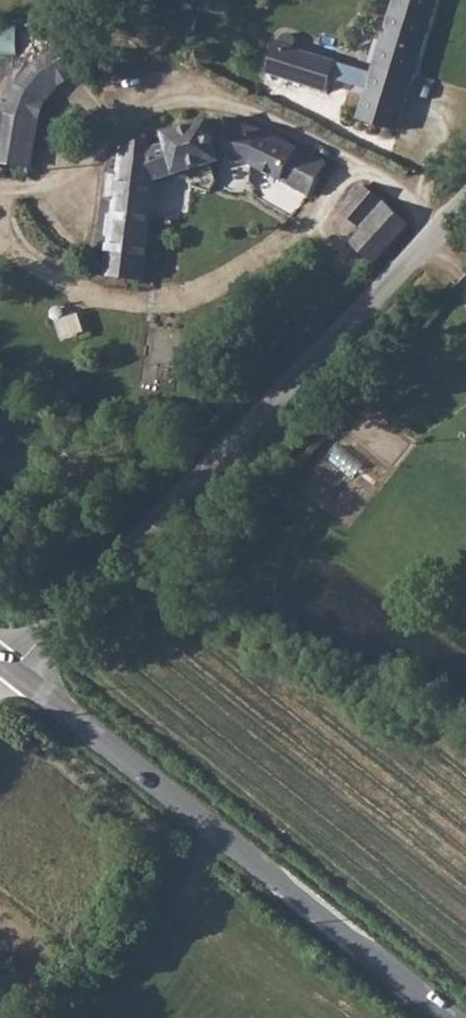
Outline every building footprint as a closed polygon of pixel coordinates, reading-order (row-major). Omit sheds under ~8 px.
[(377,85),(422,98),(447,0),(400,0),(377,85)] [(19,54),(20,28),(0,27),(0,53),(19,54)] [(262,66),(328,84),(336,55),(272,37),(263,62),(262,66)] [(46,77),(11,73),(6,111),(40,122),(46,77)] [(6,111),(6,112),(0,112),(0,165),(33,169),(40,122),(6,111)] [(157,182),(225,164),(214,125),(169,138),(170,147),(153,151),(151,145),(120,154),(109,275),(109,283),(145,287),(157,182)] [(246,162),(324,184),(333,152),(251,128),(214,125),(225,164),(246,162)] [(376,263),(413,224),(364,179),(337,207),(362,230),(352,241),(376,263)]
